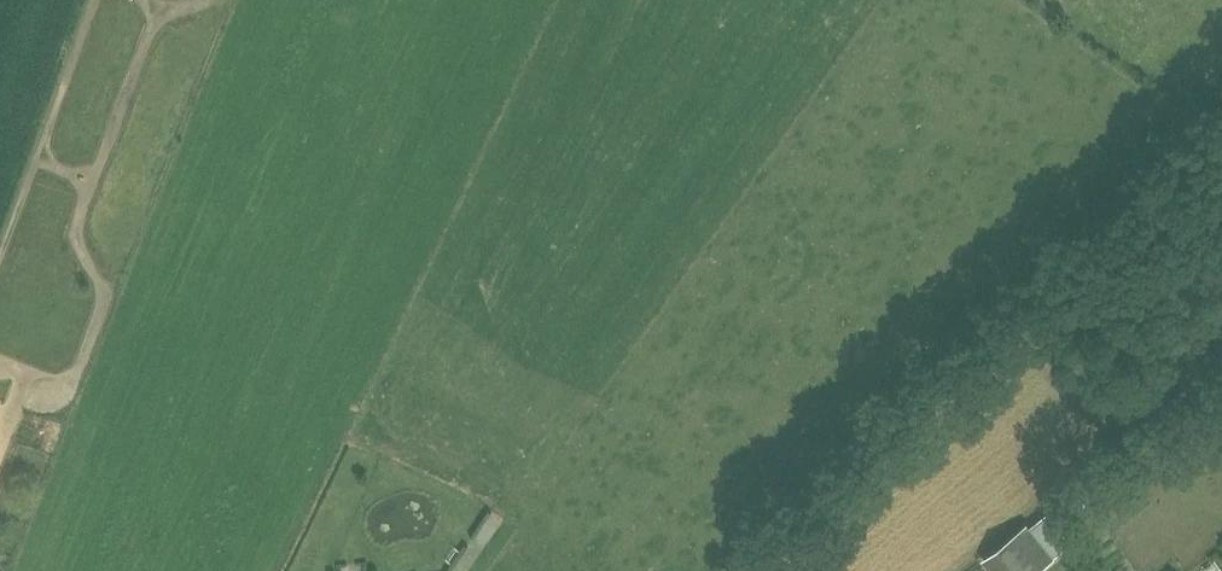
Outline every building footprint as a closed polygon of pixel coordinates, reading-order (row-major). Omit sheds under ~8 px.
[(1052,509),(1028,529),(1051,558),(1076,539),(1052,509)] [(992,551),(981,560),(990,570),(1035,570),(1051,558),(1028,529),(1025,525),(992,551)]
